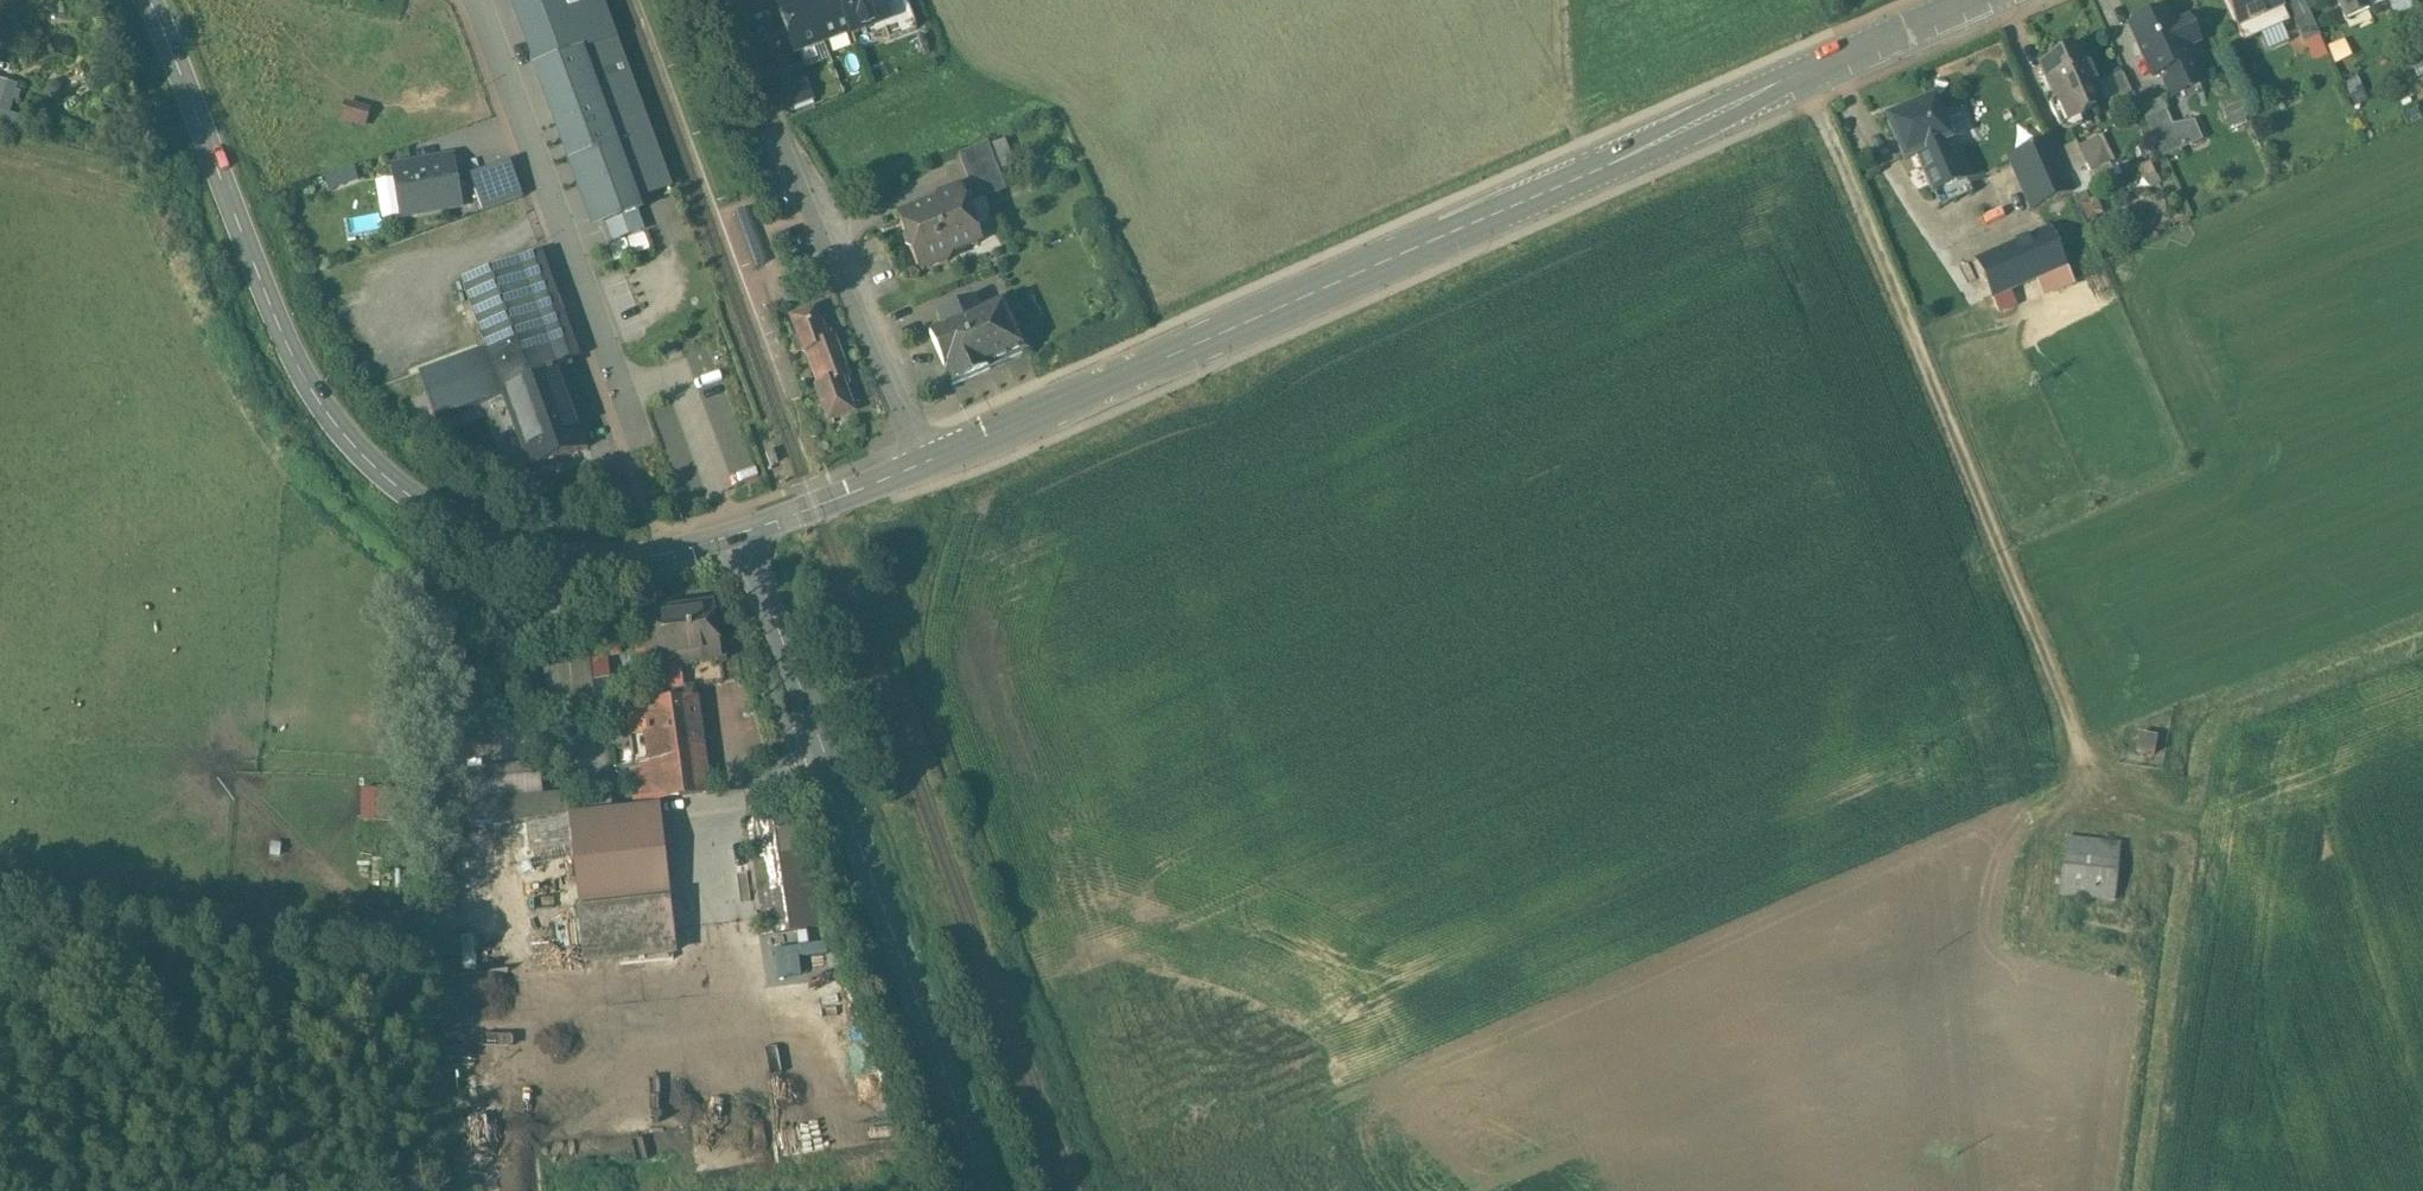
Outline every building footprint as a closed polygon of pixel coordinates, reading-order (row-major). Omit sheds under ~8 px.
[(606,0),(513,0),(572,161),(581,158),(613,246),(646,234),(639,214),(644,213),(640,201),(674,189),(606,0)] [(777,7),(785,28),(784,28),(784,29),(785,29),(787,33),(786,34),(787,35),(787,34),(795,56),(850,34),(851,37),(888,23),(880,0),(795,0),(777,7)] [(2237,29),(2246,25),(2252,39),(2287,24),(2277,0),(2224,0),(2237,29)] [(2287,6),(2303,44),(2319,37),(2303,0),(2300,0),(2287,6)] [(2345,22),(2367,12),(2362,0),(2335,0),(2345,22)] [(2389,7),(2391,7),(2395,17),(2409,11),(2404,0),(2386,0),(2389,7)] [(2198,86),(2165,12),(2129,28),(2146,65),(2155,61),(2171,97),(2198,86)] [(2080,49),(2040,67),(2055,101),(2049,104),(2058,126),(2063,128),(2081,120),(2083,116),(2094,111),(2095,106),(2088,88),(2095,85),(2080,49)] [(800,61),(774,70),(788,112),(814,103),(800,61)] [(0,82),(0,112),(8,114),(16,86),(0,82)] [(346,102),(340,123),(365,130),(371,109),(346,102)] [(1933,102),(1887,122),(1904,162),(1916,157),(1932,196),(1965,182),(1948,143),(1950,142),(1933,102)] [(2240,107),(2222,115),(2227,128),(2245,120),(2240,107)] [(2165,112),(2144,121),(2161,160),(2182,151),(2165,112)] [(2062,150),(2070,169),(2086,163),(2091,174),(2113,165),(2101,134),(2062,150)] [(2049,142),(2008,160),(2031,213),(2038,210),(2058,201),(2073,195),(2049,142)] [(987,144),(958,156),(971,189),(971,190),(976,203),(1005,192),(987,144)] [(454,155),(393,166),(402,222),(464,211),(454,155)] [(511,162),(471,176),(485,213),(524,199),(511,162)] [(936,205),(899,220),(918,268),(919,268),(921,273),(947,263),(945,258),(980,244),(960,195),(971,190),(971,189),(960,194),(958,190),(939,198),(936,205)] [(2058,201),(2038,210),(2042,221),(2051,220),(2064,214),(2058,201)] [(2049,232),(1975,264),(1991,299),(2064,267),(2049,232)] [(579,360),(541,255),(519,264),(557,368),(579,360)] [(519,264),(518,263),(461,283),(486,352),(419,376),(436,424),(503,400),(529,472),(587,451),(557,370),(557,368),(519,264)] [(973,299),(940,314),(946,327),(929,335),(952,388),(990,371),(988,369),(1026,353),(1003,300),(978,311),(973,299)] [(823,338),(814,312),(792,319),(829,420),(851,412),(842,389),(848,385),(831,336),(823,338)] [(674,347),(662,351),(664,358),(676,355),(674,347)] [(778,464),(774,452),(766,454),(770,467),(778,464)] [(718,658),(715,637),(711,611),(650,620),(653,645),(656,667),(678,664),(718,658)] [(587,656),(544,661),(551,720),(594,714),(592,700),(587,656)] [(718,658),(678,664),(681,689),(692,687),(721,684),(718,658)] [(678,664),(656,667),(660,693),(671,692),(671,690),(681,689),(678,664)] [(649,706),(626,710),(638,800),(639,802),(653,800),(706,793),(694,700),(673,703),(649,706)] [(2156,739),(2139,736),(2135,753),(2153,757),(2156,739)] [(540,757),(462,766),(467,805),(544,796),(540,757)] [(570,816),(568,793),(544,796),(467,805),(470,828),(567,816),(570,816)] [(615,794),(569,800),(571,813),(616,808),(615,794)] [(570,816),(567,816),(578,910),(670,900),(660,806),(570,816)] [(797,810),(754,817),(773,939),(816,932),(797,810)] [(2119,847),(2064,841),(2059,887),(2114,893),(2119,847)] [(670,900),(578,910),(584,967),(676,958),(670,900)]
